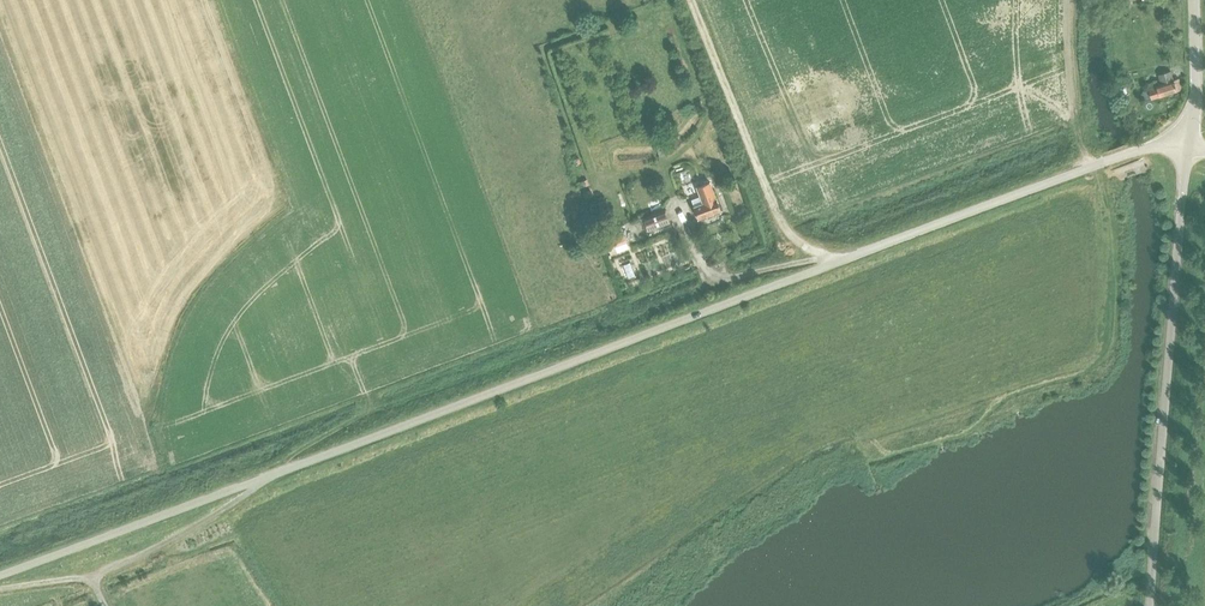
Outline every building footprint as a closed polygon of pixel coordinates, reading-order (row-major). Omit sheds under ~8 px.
[(1161,84),(1148,88),(1148,89),(1142,90),(1145,100),(1151,98),(1182,89),(1179,78),(1174,80),(1171,70),(1158,74),(1161,84)] [(710,182),(697,187),(701,196),(692,199),(699,218),(721,209),(717,197),(716,197),(710,182)] [(598,202),(601,212),(610,209),(606,199),(598,202)] [(644,217),(649,230),(670,222),(665,209),(644,217)] [(611,248),(616,246),(626,242),(622,231),(611,235),(614,243),(609,245),(611,248)]
